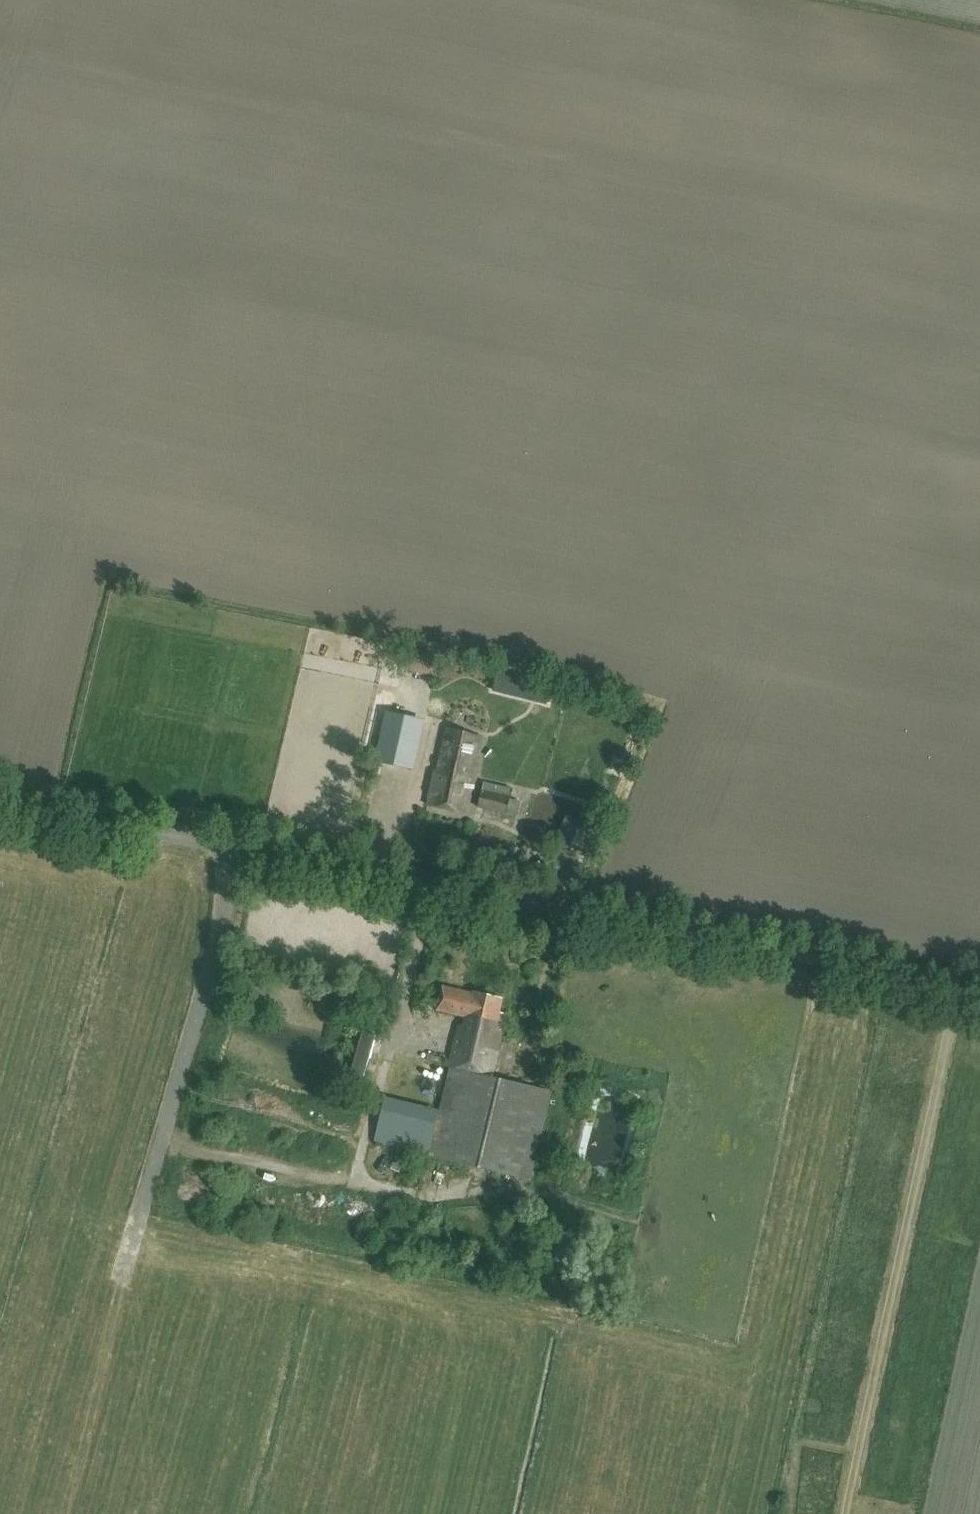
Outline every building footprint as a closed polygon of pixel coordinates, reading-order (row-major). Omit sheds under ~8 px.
[(411,649),(405,669),(431,677),(438,657),(411,649)] [(412,768),(423,721),(387,713),(377,760),(412,768)] [(424,807),(464,815),(478,738),(442,729),(434,774),(431,773),(424,807)] [(484,783),(479,807),(517,816),(522,792),(484,783)] [(557,841),(571,847),(572,844),(591,853),(601,830),(582,821),(579,827),(566,821),(557,841)] [(430,1154),(429,1155),(530,1179),(551,1091),(491,1077),(506,1014),(499,1013),(503,999),(472,992),(472,993),(443,987),(437,1010),(466,1017),(464,1027),(458,1026),(448,1066),(398,1053),(375,1140),(430,1154)]
